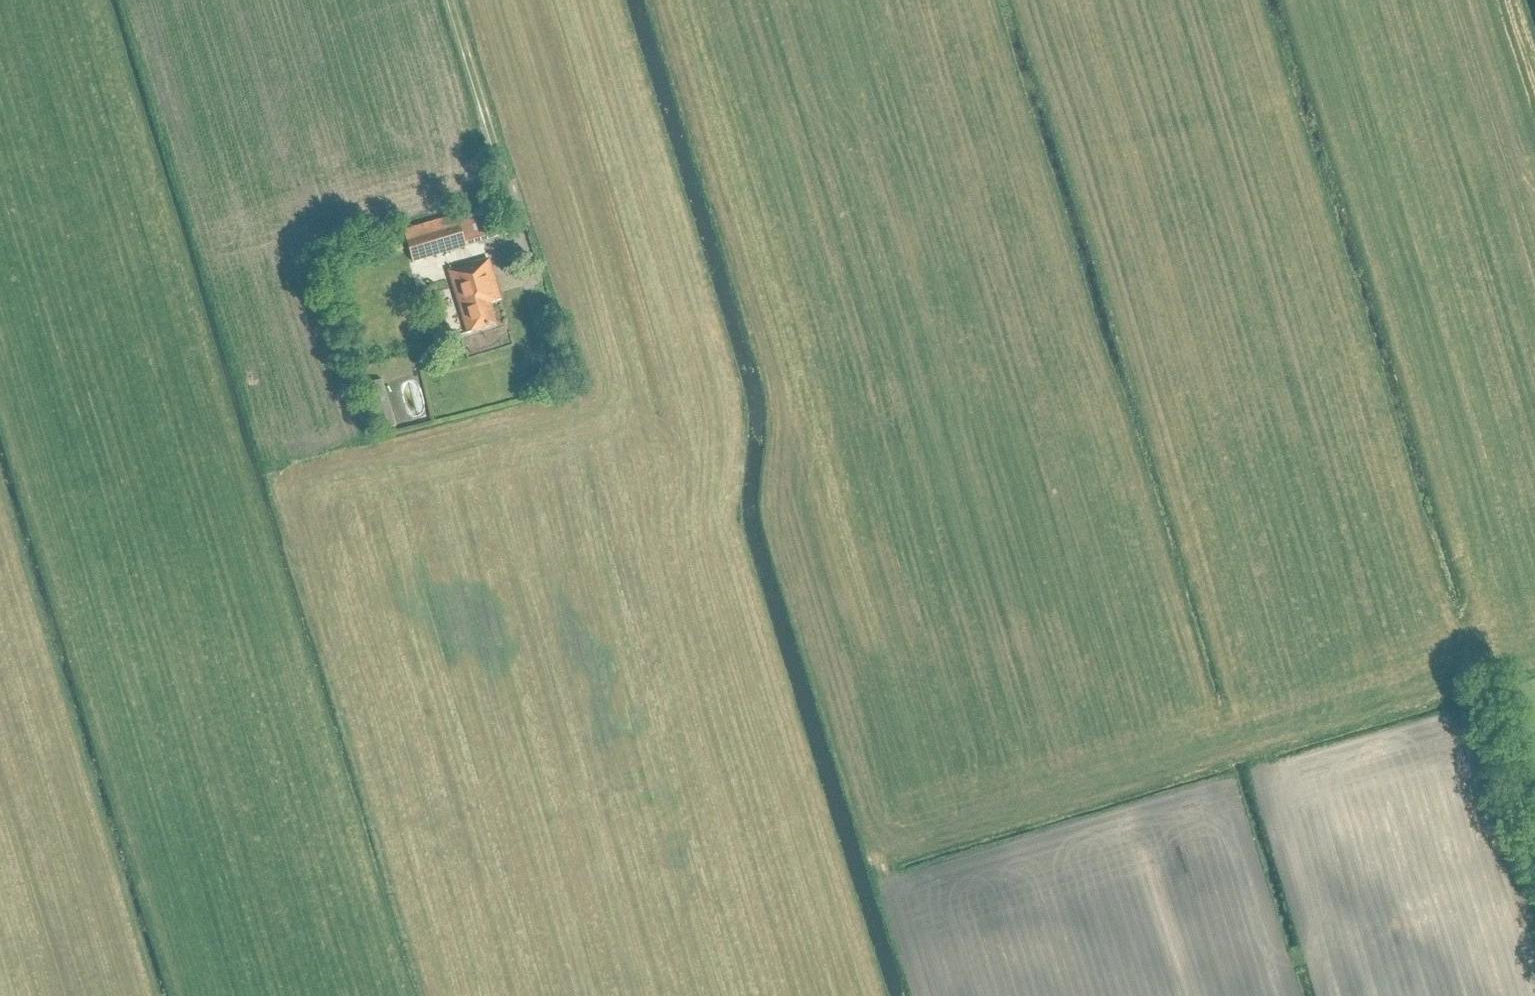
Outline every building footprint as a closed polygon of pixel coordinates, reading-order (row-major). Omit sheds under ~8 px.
[(416,236),(406,239),(413,263),(503,237),(493,205),(467,213),(467,214),(459,216),(459,215),(414,228),(416,236)] [(437,256),(440,267),(455,263),(452,252),(437,256)] [(490,304),(502,301),(494,277),(489,261),(449,273),(468,334),(496,325),(490,304)] [(396,428),(381,381),(364,386),(379,433),(396,428)]
